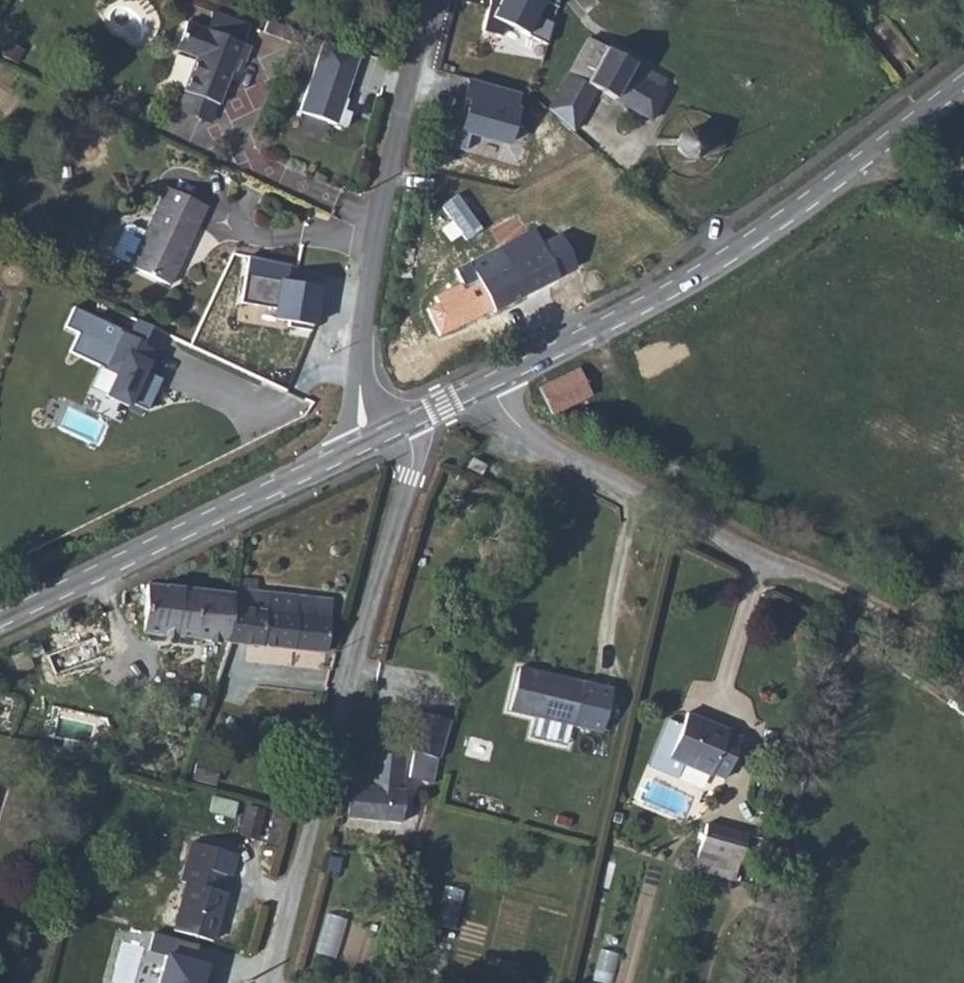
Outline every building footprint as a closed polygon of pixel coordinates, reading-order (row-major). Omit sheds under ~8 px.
[(489,15),(546,44),(559,0),(497,0),(489,15)] [(213,12),(206,29),(242,43),(249,25),(213,12)] [(194,58),(182,91),(184,92),(216,104),(218,105),(236,60),(244,63),(250,46),(242,43),(206,29),(185,22),(174,50),(194,58)] [(587,39),(568,74),(596,90),(651,120),(665,94),(659,91),(664,80),(587,39)] [(359,53),(323,40),(299,112),(345,127),(350,113),(340,110),(359,53)] [(16,63),(22,52),(8,45),(2,56),(16,63)] [(596,90),(568,74),(548,110),(572,132),(596,90)] [(456,128),(503,142),(518,93),(467,78),(461,98),(465,99),(456,128)] [(216,104),(184,92),(177,111),(209,123),(216,104)] [(703,149),(704,145),(703,141),(701,137),(698,134),(694,132),(690,131),(686,132),(682,134),(679,137),(677,141),(677,145),(677,149),(679,153),(682,156),(686,158),(690,158),(694,158),(698,156),(701,153),(703,149)] [(128,266),(169,285),(206,207),(165,187),(143,232),(130,225),(123,227),(112,251),(115,257),(129,264),(128,266)] [(558,278),(534,230),(469,263),(476,276),(462,284),(435,297),(438,304),(427,309),(439,335),(492,308),(494,312),(558,278)] [(294,266),(246,261),(242,303),(281,307),(279,321),(322,326),(327,282),(292,279),(294,266)] [(476,276),(469,263),(455,270),(462,284),(476,276)] [(158,349),(75,308),(67,327),(81,334),(71,350),(103,368),(116,374),(105,396),(128,406),(129,403),(146,411),(161,379),(144,372),(147,363),(150,365),(158,349)] [(592,395),(579,368),(538,388),(551,415),(592,395)] [(473,459),(467,468),(480,475),(485,465),(473,459)] [(240,579),(239,590),(255,591),(257,580),(240,579)] [(141,634),(227,642),(233,593),(146,584),(141,634)] [(239,590),(234,589),(233,593),(227,642),(326,653),(332,599),(255,591),(239,590)] [(25,650),(11,656),(17,671),(31,665),(25,650)] [(519,668),(508,710),(536,717),(532,736),(566,744),(571,725),(601,732),(611,689),(519,668)] [(205,696),(192,693),(189,707),(202,709),(205,696)] [(450,720),(421,712),(410,751),(413,752),(408,777),(432,784),(437,759),(439,759),(450,720)] [(667,758),(683,764),(709,776),(710,773),(724,779),(741,739),(727,733),(728,730),(686,713),(681,725),(667,758)] [(677,777),(683,764),(667,758),(681,725),(668,720),(649,766),(677,777)] [(351,785),(348,818),(400,823),(404,790),(401,789),(404,756),(371,753),(367,786),(351,785)] [(237,803),(212,797),(208,811),(233,818),(237,803)] [(264,810),(248,806),(240,835),(255,840),(264,810)] [(766,841),(706,824),(693,869),(733,881),(738,862),(759,867),(766,841)] [(236,854),(192,842),(181,882),(186,883),(181,900),(173,929),(173,931),(212,941),(225,893),(218,891),(222,875),(230,877),(236,854)] [(341,859),(331,856),(327,870),(337,873),(341,859)] [(443,887),(434,924),(453,928),(462,892),(443,887)] [(158,925),(173,929),(181,900),(166,896),(158,925)] [(166,956),(158,982),(204,982),(209,963),(194,959),(198,944),(154,932),(149,951),(166,956)]
